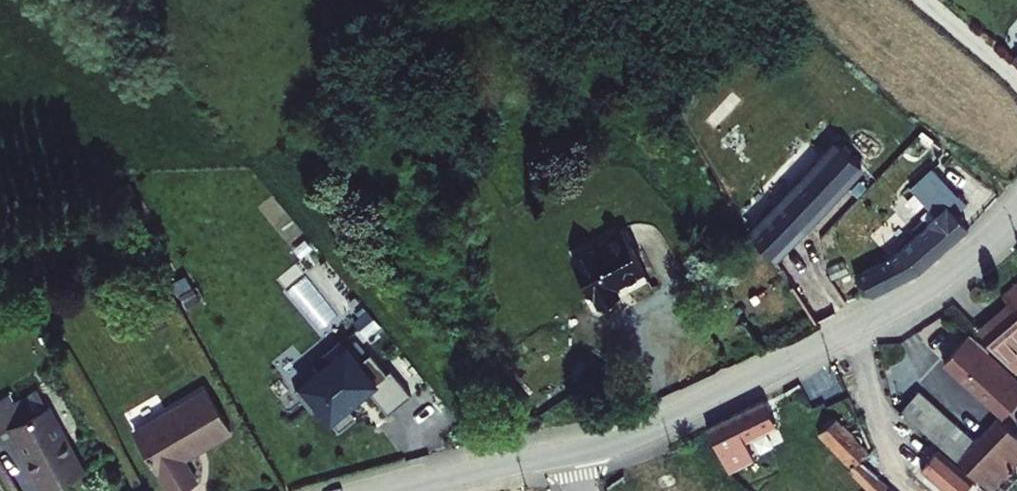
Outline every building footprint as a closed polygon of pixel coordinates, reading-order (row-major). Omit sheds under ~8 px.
[(907,138),(875,168),(924,217),(875,258),(877,260),(875,263),(862,268),(865,271),(859,275),(872,299),(927,271),(975,229),(945,197),(956,188),(907,138)] [(796,199),(758,238),(780,259),(867,169),(846,149),(809,186),(797,174),(784,187),(796,199)] [(625,234),(576,261),(601,308),(621,298),(617,289),(646,274),(625,234)] [(841,245),(828,252),(837,271),(850,264),(841,245)] [(1001,309),(1016,327),(1016,284),(1016,283),(1003,294),(1009,300),(1001,309)] [(978,330),(1006,357),(1016,346),(1016,327),(1001,309),(978,330)] [(969,331),(944,359),(961,375),(985,350),(988,347),(969,331)] [(298,393),(316,415),(323,409),(343,435),(361,421),(351,408),(371,392),(390,416),(417,394),(406,381),(402,385),(392,372),(388,375),(373,356),(361,366),(343,343),(326,356),(332,364),(298,393)] [(985,350),(961,375),(1003,412),(1012,416),(1016,410),(1010,405),(1016,398),(1016,377),(1010,371),(1004,378),(993,369),(999,362),(985,350)] [(918,387),(902,405),(919,421),(935,403),(918,387)] [(45,390),(19,404),(29,423),(55,411),(45,390)] [(139,433),(173,490),(193,490),(202,486),(188,463),(236,436),(211,392),(139,433)] [(0,406),(0,432),(2,436),(17,429),(47,490),(58,490),(88,477),(55,411),(29,423),(19,404),(16,398),(0,406)] [(772,399),(714,427),(736,473),(761,461),(752,442),(785,426),(772,399)] [(935,403),(919,421),(958,456),(962,453),(998,485),(1016,464),(1016,432),(999,416),(977,440),(935,403)] [(818,432),(857,470),(854,473),(873,490),(883,490),(891,483),(881,474),(864,457),(861,454),(868,447),(835,415),(818,432)] [(923,466),(953,490),(963,490),(966,487),(971,490),(977,490),(982,485),(939,448),(923,466)]
